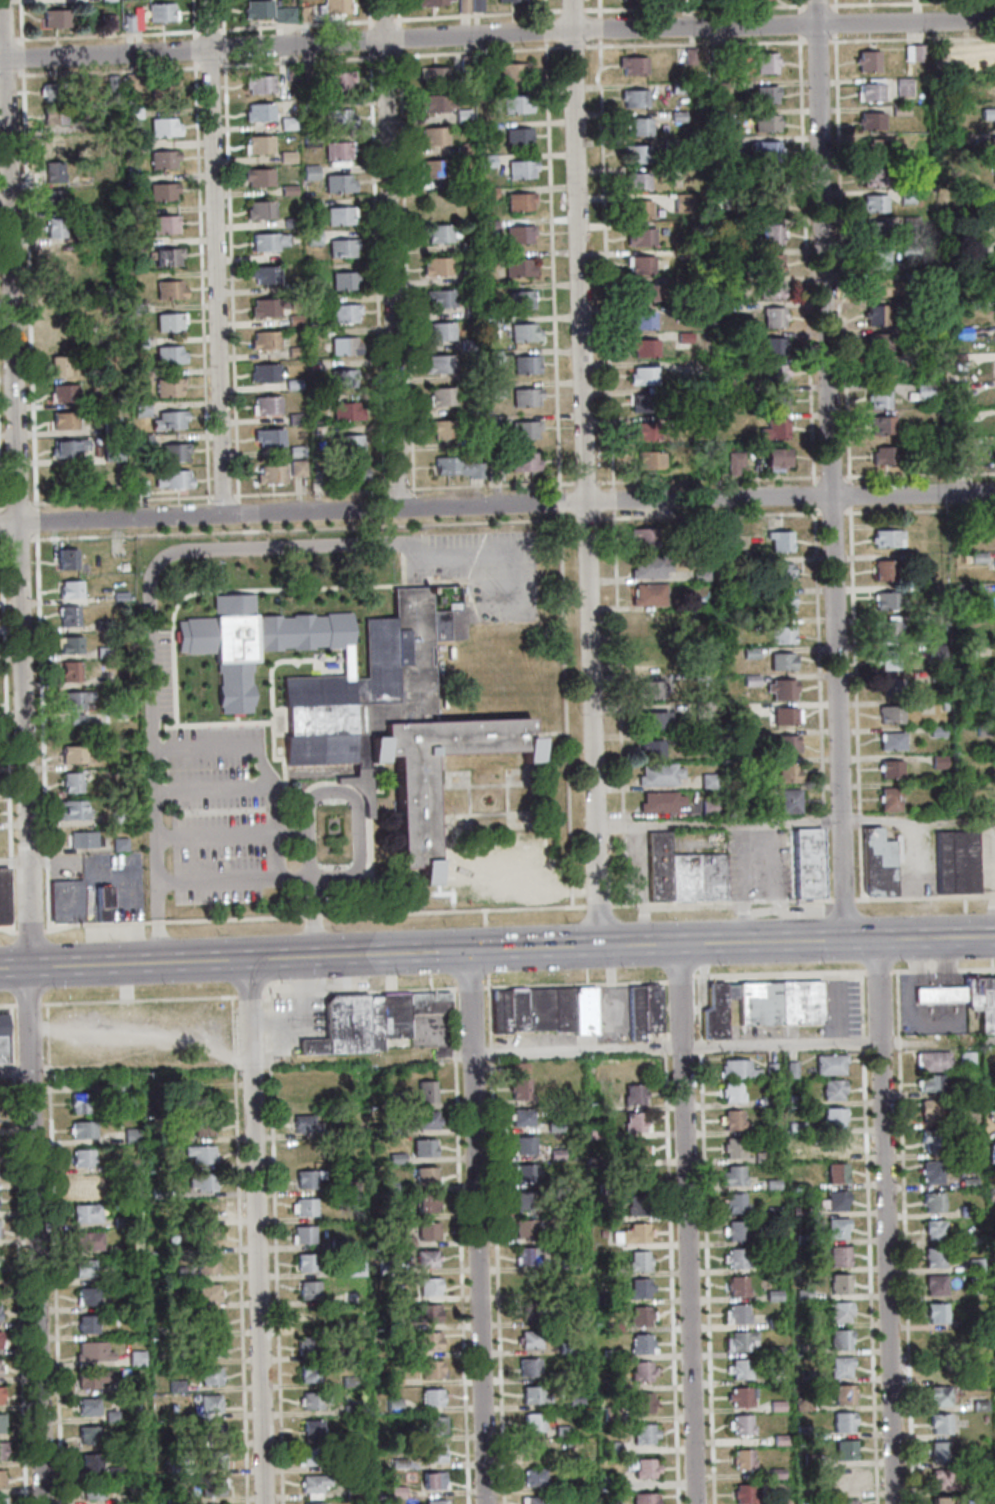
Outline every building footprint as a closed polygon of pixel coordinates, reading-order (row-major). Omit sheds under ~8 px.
[(324,14),(324,0),(348,0),(349,13),(324,14)] [(459,13),(458,0),(468,0),(469,13),(459,13)] [(472,12),(471,0),(481,0),(482,12),(472,12)] [(243,9),(246,9),(246,2),(271,1),(272,18),(243,19),(243,9)] [(148,22),(148,5),(173,4),(173,12),(176,12),(176,21),(148,22)] [(299,21),(298,7),(309,7),(310,21),(299,21)] [(133,30),(132,15),(132,8),(140,8),(141,29),(133,30)] [(281,22),(281,8),(295,8),(296,21),(281,22)] [(43,11),(69,10),(69,26),(44,27),(43,11)] [(101,31),(100,16),(114,15),(115,31),(101,31)] [(124,31),(123,15),(132,15),(133,30),(133,31),(124,31)] [(924,45),(924,62),(912,62),(911,45),(924,45)] [(710,63),(710,49),(725,48),(726,63),(710,63)] [(695,49),(695,65),(685,65),(685,49),(695,49)] [(989,50),(994,50),(994,69),(982,69),(982,60),(989,60),(989,50)] [(878,52),(879,71),(859,72),(859,53),(878,52)] [(755,55),(775,54),(775,61),(779,61),(779,66),(776,66),(776,74),(756,74),(755,55)] [(485,65),(476,66),(476,56),(484,55),(485,65)] [(460,57),(470,56),(471,70),(461,71),(460,57)] [(646,57),(646,74),(623,75),(622,67),(619,67),(619,57),(646,57)] [(301,65),(310,64),(311,79),(301,79),(301,65)] [(492,84),(491,74),(499,74),(498,65),(527,64),(528,82),(492,84)] [(286,80),(286,65),(295,65),(296,80),(286,80)] [(448,68),(449,84),(424,85),(423,78),(420,78),(420,69),(448,68)] [(325,74),(353,72),(354,82),(350,82),(351,89),(326,91),(325,74)] [(139,92),(126,92),(125,75),(138,74),(139,92)] [(116,76),(117,90),(108,91),(107,76),(116,76)] [(245,77),(273,76),(274,93),(249,94),(249,88),(245,88),(245,77)] [(896,79),(911,78),(911,94),(897,95),(896,79)] [(179,92),(170,92),(170,98),(151,99),(150,82),(178,81),(179,92)] [(42,84),(62,83),(63,100),(43,101),(42,84)] [(685,83),(685,93),(672,93),(672,83),(685,83)] [(727,95),(712,95),(711,84),(727,83),(727,95)] [(860,84),(882,84),(883,101),(860,101),(860,84)] [(776,102),(754,103),(753,87),(776,87),(776,102)] [(476,101),(476,91),(490,90),(491,100),(476,101)] [(620,91),(647,90),(647,107),(625,108),(625,101),(621,101),(620,91)] [(419,96),(448,94),(449,111),(425,112),(424,106),(420,107),(419,96)] [(502,114),(502,97),(525,96),(526,103),(531,103),(531,112),(502,114)] [(316,109),(302,110),(302,100),(315,99),(316,109)] [(274,120),(245,122),(245,113),(249,112),(248,105),(273,104),(274,120)] [(909,106),(909,116),(893,116),(892,106),(909,106)] [(64,108),(65,124),(43,125),(42,109),(64,108)] [(141,118),(125,119),(125,109),(140,108),(141,118)] [(455,110),(469,109),(470,122),(456,123),(455,110)] [(354,126),(325,128),(324,111),(350,110),(350,116),(354,116),(354,126)] [(981,110),(994,110),(994,129),(992,129),(992,120),(981,120),(981,110)] [(685,112),(685,121),(672,122),(672,112),(685,112)] [(884,113),(884,129),(860,130),(860,114),(884,113)] [(754,132),(754,117),(778,116),(778,132),(754,132)] [(180,136),(151,137),(150,120),(174,118),(174,125),(179,125),(180,136)] [(295,118),(296,129),(281,130),(280,118),(295,118)] [(624,119),(651,118),(651,136),(628,136),(628,128),(624,128),(624,119)] [(476,124),(492,123),(492,133),(477,134),(476,124)] [(448,144),(419,146),(419,136),(422,136),(422,129),(447,127),(448,144)] [(529,128),(530,144),(506,146),(505,130),(529,128)] [(319,141),(302,142),(302,134),(318,133),(319,141)] [(971,133),(971,143),(956,143),(956,134),(971,133)] [(44,136),(59,135),(60,145),(61,145),(61,154),(45,155),(44,136)] [(247,137),(273,136),(273,153),(244,154),(244,146),(248,146),(247,137)] [(712,148),(712,137),(727,136),(727,148),(712,148)] [(663,139),(679,138),(679,150),(663,150),(663,139)] [(126,140),(141,139),(141,151),(127,152),(126,140)] [(861,140),(881,140),(881,159),(861,159),(861,140)] [(752,142),(779,141),(780,161),(758,161),(758,154),(752,155),(752,142)] [(353,152),(349,152),(350,159),(326,160),(325,144),(353,142),(353,152)] [(469,143),(470,155),(456,155),(455,143),(469,143)] [(649,145),(649,163),(625,164),(625,146),(649,145)] [(75,149),(87,149),(88,157),(75,158),(75,149)] [(294,151),(295,162),(280,163),(280,152),(294,151)] [(151,170),(150,153),(177,152),(178,161),(175,161),(176,169),(151,170)] [(480,167),(480,156),(495,155),(495,166),(480,167)] [(422,161),(446,160),(447,176),(419,177),(418,170),(422,169),(422,161)] [(508,162),(536,161),(536,170),(533,170),(533,178),(508,179),(508,162)] [(44,163),(62,162),(63,181),(45,182),(44,163)] [(303,180),(302,166),(317,165),(318,179),(303,180)] [(243,170),(272,169),(273,186),(248,187),(248,182),(244,182),(243,170)] [(862,170),(885,169),(886,187),(862,187),(862,170)] [(622,180),(626,180),(626,174),(649,174),(649,191),(622,192),(622,180)] [(140,175),(140,184),(126,185),(125,176),(140,175)] [(326,193),(325,176),(349,175),(349,181),(354,181),(355,192),(326,193)] [(783,175),(763,175),(763,191),(783,191),(783,175)] [(471,187),(456,188),(455,177),(470,176),(471,187)] [(174,201),(150,202),(150,185),(177,184),(177,193),(174,193),(174,201)] [(281,186),(296,185),(296,195),(281,196),(281,186)] [(496,199),(481,200),(480,188),(495,187),(496,199)] [(46,191),(61,190),(62,210),(47,210),(46,191)] [(901,190),(914,190),(914,203),(901,203),(901,190)] [(506,195),(535,193),(536,205),(532,205),(532,210),(507,212),(506,195)] [(691,195),(692,212),(675,213),(675,195),(691,195)] [(731,209),(716,209),(715,195),(730,195),(731,209)] [(863,196),(886,195),(887,212),(863,212),(863,209),(861,209),(861,203),(863,203),(863,196)] [(780,214),(758,215),(757,198),(780,198),(780,214)] [(319,209),(304,210),(303,200),(319,200),(319,209)] [(275,219),(247,220),(246,211),(250,211),(249,203),(274,202),(275,219)] [(628,202),(651,202),(651,220),(629,220),(628,202)] [(355,207),(355,217),(352,217),(352,224),(327,225),(326,209),(355,207)] [(153,235),(152,218),(176,217),(177,234),(153,235)] [(284,218),(299,217),(300,228),(285,229),(284,218)] [(918,217),(918,232),(903,232),(903,217),(918,217)] [(47,219),(63,218),(64,237),(48,238),(47,219)] [(496,220),(497,230),(480,231),(480,221),(496,220)] [(884,222),(884,242),(865,243),(865,223),(884,222)] [(781,244),(761,245),(761,225),(781,224),(781,244)] [(452,225),(452,230),(458,230),(458,237),(452,237),(452,242),(428,243),(427,226),(452,225)] [(102,227),(114,226),(115,239),(103,240),(102,227)] [(505,227),(533,226),(534,235),(531,235),(531,243),(506,244),(505,227)] [(306,230),(320,230),(321,245),(307,246),(306,230)] [(627,236),(631,236),(631,230),(653,230),(654,246),(627,247),(627,236)] [(287,246),(277,247),(278,250),(252,252),(252,236),(276,235),(277,235),(287,235),(287,246)] [(145,251),(130,252),(129,238),(145,237),(145,251)] [(328,241),(357,239),(358,249),(354,249),(354,256),(329,257),(328,241)] [(460,242),(475,242),(475,252),(460,252),(460,242)] [(972,244),(972,260),(958,260),(958,245),(972,244)] [(901,246),(917,245),(917,255),(901,255),(901,246)] [(694,248),(694,259),(680,259),(680,248),(694,248)] [(179,266),(155,267),(154,251),(182,249),(183,258),(179,259),(179,266)] [(865,253),(888,252),(888,270),(866,270),(865,253)] [(495,269),(481,270),(480,254),(494,253),(495,269)] [(653,256),(654,274),(630,274),(630,267),(626,267),(626,257),(653,256)] [(758,272),(758,256),(782,256),(782,271),(758,272)] [(451,274),(424,276),(423,266),(426,266),(426,259),(451,257),(451,274)] [(533,265),(534,277),(505,278),(504,261),(529,259),(529,265),(533,265)] [(250,268),(278,266),(279,283),(255,284),(255,278),(250,278),(250,268)] [(476,270),(476,285),(463,285),(463,271),(476,270)] [(982,280),(968,281),(968,271),(981,271),(982,280)] [(332,290),(331,274),(356,273),(357,289),(332,290)] [(738,291),(725,291),(724,277),(738,277),(738,291)] [(899,282),(899,295),(866,296),(865,280),(889,280),(889,282),(899,282)] [(783,299),(759,299),(759,282),(782,281),(783,299)] [(157,299),(156,283),(181,282),(181,289),(186,288),(186,298),(157,299)] [(284,284),(299,284),(299,293),(284,293),(284,284)] [(653,286),(653,301),(629,302),(629,286),(653,286)] [(425,291),(454,290),(455,306),(430,308),(430,301),(425,302),(425,291)] [(507,292),(532,291),(533,308),(508,309),(507,292)] [(321,295),(322,305),(308,305),(307,296),(321,295)] [(288,298),(289,309),(278,310),(279,316),(251,318),(251,308),(254,308),(254,300),(288,298)] [(967,309),(967,299),(981,299),(981,309),(967,309)] [(477,302),(478,317),(465,318),(464,303),(477,302)] [(360,304),(360,314),(357,315),(357,321),(332,323),(331,306),(360,304)] [(673,316),(672,304),(685,304),(686,315),(673,316)] [(144,314),(131,315),(131,306),(144,305),(144,314)] [(867,306),(886,305),(887,325),(867,325),(867,306)] [(764,328),(763,309),(783,308),(783,315),(787,315),(787,320),(783,320),(783,328),(764,328)] [(627,313),(654,312),(655,330),(628,331),(627,313)] [(185,324),(181,324),(181,330),(157,331),(156,315),(184,314),(185,324)] [(302,325),(288,326),(288,315),(301,314),(302,325)] [(428,323),(453,322),(454,339),(428,340),(428,323)] [(539,329),(540,340),(511,342),(510,325),(534,323),(535,330),(539,329)] [(903,328),(916,327),(916,342),(904,342),(903,328)] [(970,338),(954,338),(953,327),(970,327),(970,338)] [(308,340),(307,329),(321,328),(322,339),(308,340)] [(251,340),(254,340),(254,333),(279,331),(280,349),(251,350),(251,340)] [(691,333),(691,342),(678,343),(678,333),(691,333)] [(741,343),(726,344),(726,333),(741,333),(741,343)] [(867,335),(890,334),(890,352),(868,353),(867,335)] [(146,347),(132,348),(132,338),(145,337),(146,347)] [(331,339),(356,337),(356,343),(360,343),(360,354),(332,355),(331,339)] [(784,355),(761,356),(761,338),(784,338),(784,355)] [(460,340),(476,339),(476,350),(461,351),(460,340)] [(630,341),(657,340),(657,357),(634,357),(634,350),(630,350),(630,341)] [(289,347),(302,346),(303,356),(289,357),(289,347)] [(185,362),(157,364),(156,348),(180,347),(180,353),(184,353),(185,362)] [(500,364),(487,365),(486,352),(500,351),(500,364)] [(923,355),(923,369),(909,370),(908,355),(923,355)] [(948,370),(948,355),(964,355),(964,370),(948,370)] [(51,357),(66,356),(67,375),(52,375),(51,357)] [(453,372),(426,374),(425,364),(428,364),(427,357),(452,356),(453,372)] [(513,358),(538,356),(539,373),(514,374),(513,358)] [(750,369),(736,369),(736,360),(750,359),(750,369)] [(869,363),(892,363),(892,377),(869,378),(869,363)] [(250,373),(253,373),(253,365),(278,364),(279,382),(251,383),(250,373)] [(786,381),(762,382),(762,365),(785,365),(786,381)] [(656,384),(629,385),(629,374),(633,374),(633,368),(656,367),(656,384)] [(148,383),(133,384),(132,370),(148,369),(148,383)] [(330,371),(358,369),(358,378),(355,378),(355,387),(331,388),(330,371)] [(157,397),(156,380),(184,379),(185,389),(181,389),(181,396),(157,397)] [(285,380),(300,380),(301,389),(286,390),(285,380)] [(932,383),(932,399),(916,399),(916,384),(932,383)] [(52,386),(76,384),(77,400),(53,401),(52,386)] [(488,385),(502,384),(503,398),(489,399),(488,385)] [(950,397),(950,385),(963,385),(963,397),(950,397)] [(430,389),(454,388),(455,404),(428,406),(427,397),(430,397),(430,389)] [(540,388),(541,398),(537,399),(537,406),(513,407),(512,390),(540,388)] [(888,389),(889,409),(870,409),(869,389),(888,389)] [(325,402),(311,403),(310,392),(324,392),(325,402)] [(770,411),(769,392),(786,392),(787,411),(770,411)] [(632,396),(655,395),(655,412),(633,413),(632,396)] [(280,414),(252,415),(251,406),(255,406),(255,398),(279,396),(280,414)] [(149,416),(134,417),(133,403),(148,402),(149,416)] [(362,420),(333,422),(332,404),(356,402),(357,409),(362,409),(362,420)] [(151,431),(151,420),(158,419),(158,413),(186,411),(186,421),(184,421),(184,429),(151,431)] [(53,413),(76,412),(76,428),(53,429),(53,413)] [(967,421),(953,422),(952,412),(966,412),(967,421)] [(303,424),(288,425),(288,414),(302,413),(303,424)] [(485,416),(500,415),(501,426),(486,427),(485,416)] [(670,431),(670,417),(686,416),(686,430),(670,431)] [(118,433),(103,434),(103,419),(118,418),(118,433)] [(870,418),(893,418),(894,434),(871,435),(870,418)] [(429,421),(458,420),(458,437),(434,438),(434,433),(429,433),(429,421)] [(787,439),(759,440),(759,429),(767,429),(767,420),(787,420),(787,439)] [(539,421),(540,431),(536,431),(536,438),(512,439),(511,422),(539,421)] [(630,430),(635,430),(635,423),(658,423),(658,441),(630,441),(630,430)] [(254,431),(283,429),(284,447),(259,448),(259,441),(254,441),(254,431)] [(151,449),(135,450),(135,436),(151,435),(151,449)] [(361,435),(362,452),(337,453),(336,437),(361,435)] [(55,441),(77,440),(78,455),(51,457),(51,450),(55,450),(55,441)] [(104,462),(103,445),(122,444),(123,461),(104,462)] [(189,454),(185,454),(185,461),(162,462),(161,445),(189,444),(189,454)] [(289,457),(289,447),(304,446),(305,456),(289,457)] [(872,465),(872,453),(875,453),(875,448),(895,447),(895,464),(872,465)] [(765,467),(764,451),(787,450),(787,467),(765,467)] [(637,452),(661,452),(661,469),(637,470),(637,452)] [(728,476),(727,453),(742,453),(743,467),(738,467),(738,476),(728,476)] [(539,471),(511,472),(510,455),(535,454),(535,461),(538,461),(539,471)] [(435,459),(460,457),(460,464),(482,463),(483,478),(469,479),(469,475),(435,476),(435,459)] [(305,476),(291,477),(290,461),(304,461),(305,476)] [(367,480),(339,481),(338,464),(363,463),(363,470),(367,469),(367,480)] [(500,466),(501,480),(487,481),(486,467),(500,466)] [(285,484),(257,485),(256,475),(260,475),(260,468),(284,467),(285,484)] [(164,490),(164,487),(155,488),(155,481),(163,480),(163,473),(188,471),(189,479),(191,479),(192,488),(164,490)] [(146,496),(137,496),(136,481),(145,480),(146,496)] [(691,535),(691,521),(701,521),(701,534),(691,535)] [(656,529),(656,546),(630,547),(629,530),(656,529)] [(766,532),(790,531),(790,550),(771,551),(771,538),(767,538),(766,532)] [(873,532),(902,531),(903,547),(874,547),(873,532)] [(58,550),(76,550),(77,570),(58,571),(58,569),(56,569),(56,561),(57,561),(57,557),(58,557),(58,550)] [(971,562),(971,553),(986,553),(986,562),(971,562)] [(926,554),(926,564),(911,564),(911,555),(926,554)] [(663,578),(630,579),(630,570),(634,570),(633,557),(663,557),(663,561),(670,560),(670,571),(663,572),(663,578)] [(753,568),(741,568),(741,558),(753,558),(753,568)] [(895,561),(895,581),(875,581),(874,562),(895,561)] [(769,581),(769,564),(791,564),(792,580),(769,581)] [(708,570),(708,580),(693,580),(693,571),(708,570)] [(81,581),(81,597),(60,598),(60,588),(62,588),(62,582),(81,581)] [(631,598),(635,598),(634,585),(664,584),(665,606),(631,607),(631,598)] [(926,584),(940,584),(940,594),(926,595),(926,584)] [(971,598),(955,598),(955,584),(970,584),(971,598)] [(215,665),(215,653),(186,654),(186,652),(178,652),(176,623),(184,623),(184,620),(213,618),(213,596),(253,594),(253,618),(259,618),(259,617),(279,616),(279,617),(291,617),(291,615),(311,615),(311,616),(324,616),(324,614),(349,613),(352,679),(366,678),(364,619),(394,618),(393,590),(458,587),(459,611),(447,612),(448,640),(430,641),(433,712),(425,713),(425,721),(531,718),(532,742),(538,741),(539,762),(525,762),(524,751),(430,752),(434,849),(540,846),(541,884),(528,884),(528,875),(435,878),(435,882),(421,883),(421,866),(399,867),(395,759),(384,760),(384,763),(369,763),(369,767),(355,768),(355,761),(286,764),(284,737),(289,736),(288,707),(283,707),(282,678),(342,675),(341,648),(325,648),(324,646),(312,646),(312,649),(293,650),(293,647),(279,647),(280,650),(260,651),(260,649),(255,649),(255,663),(251,663),(251,671),(248,672),(249,685),(251,685),(252,705),(250,705),(250,713),(221,714),(220,707),(218,707),(218,686),(219,686),(218,674),(217,674),(217,665),(215,665)] [(126,593),(126,600),(114,601),(113,593),(126,593)] [(874,593),(899,593),(899,608),(875,609),(874,593)] [(792,611),(763,612),(763,604),(771,604),(771,595),(792,594),(792,611)] [(60,607),(77,606),(78,625),(61,626),(60,607)] [(957,626),(957,614),(972,614),(972,625),(957,626)] [(897,617),(897,642),(880,642),(880,635),(873,636),(873,623),(887,623),(887,617),(897,617)] [(94,622),(111,621),(111,631),(95,632),(94,622)] [(770,645),(770,627),(793,626),(793,644),(770,645)] [(80,636),(81,652),(60,653),(60,644),(62,644),(62,637),(80,636)] [(926,660),(926,645),(942,644),(943,660),(926,660)] [(973,658),(958,658),(958,644),(972,644),(973,658)] [(758,647),(758,657),(742,658),(742,647),(758,647)] [(113,648),(114,657),(97,658),(96,648),(113,648)] [(881,651),(897,650),(898,670),(881,670),(881,664),(878,664),(878,653),(881,653),(881,651)] [(770,670),(770,654),(791,654),(791,655),(794,655),(794,669),(770,670)] [(62,662),(79,661),(80,682),(63,682),(62,662)] [(707,670),(707,680),(693,681),(693,670),(707,670)] [(943,671),(943,682),(929,682),(929,672),(943,671)] [(759,686),(744,686),(743,676),(759,676),(759,686)] [(795,700),(773,700),(773,681),(794,680),(795,700)] [(879,680),(902,680),(903,695),(882,696),(882,691),(880,691),(879,680)] [(635,689),(639,689),(638,682),(662,681),(662,698),(635,699),(635,689)] [(92,692),(92,701),(83,701),(83,708),(75,709),(76,716),(82,715),(83,724),(70,725),(70,715),(72,715),(72,709),(61,709),(61,698),(64,698),(64,693),(92,692)] [(714,720),(695,720),(695,703),(713,703),(714,720)] [(730,715),(730,705),(744,705),(744,715),(730,715)] [(880,707),(902,707),(902,724),(881,725),(880,707)] [(774,709),(796,708),(796,711),(799,711),(800,724),(774,725),(774,709)] [(666,713),(667,730),(642,731),(642,714),(666,713)] [(975,725),(989,725),(990,736),(976,736),(975,725)] [(944,727),(944,737),(930,737),(930,727),(944,727)] [(669,733),(682,733),(682,742),(670,743),(669,733)] [(747,742),(733,742),(732,733),(747,733),(747,742)] [(904,734),(904,750),(881,751),(880,735),(904,734)] [(799,753),(777,754),(776,737),(796,736),(797,745),(799,744),(799,753)] [(640,742),(664,741),(664,758),(640,759),(640,742)] [(63,746),(84,745),(85,763),(64,764),(63,746)] [(933,769),(932,756),(946,756),(946,769),(933,769)] [(881,763),(902,762),(902,780),(881,781),(881,763)] [(638,777),(642,777),(641,765),(675,764),(675,769),(682,769),(682,778),(675,778),(675,786),(638,787),(638,777)] [(778,783),(778,764),(797,764),(797,782),(778,783)] [(63,773),(79,772),(80,791),(64,792),(63,773)] [(701,789),(701,774),(717,774),(718,789),(701,789)] [(899,788),(900,812),(881,813),(881,788),(899,788)] [(800,814),(781,814),(780,790),(800,790),(800,814)] [(639,804),(643,804),(643,794),(676,793),(676,797),(683,797),(683,806),(676,806),(676,813),(639,814),(639,804)] [(702,816),(702,800),(716,800),(716,815),(702,816)] [(59,802),(85,801),(85,809),(88,809),(88,818),(60,819),(59,802)] [(111,825),(110,812),(124,811),(125,824),(111,825)] [(862,827),(880,827),(881,841),(893,841),(894,895),(866,895),(865,895),(864,893),(862,827)] [(795,899),(794,830),(821,830),(823,898),(795,899)] [(71,832),(95,831),(96,847),(72,848),(71,832)] [(937,895),(935,832),(976,831),(977,894),(937,895)] [(649,903),(647,832),(669,832),(669,856),(671,903),(649,903)] [(113,852),(112,839),(126,838),(127,851),(113,852)] [(698,902),(697,855),(724,854),(725,901),(698,902)] [(669,856),(697,855),(698,902),(671,903),(669,856)] [(6,925),(7,925),(8,924),(9,922),(7,868),(0,868),(0,925),(6,925)] [(84,921),(83,880),(50,880),(51,921),(84,921)] [(97,921),(111,921),(110,887),(96,888),(97,921)] [(914,1001),(920,1000),(948,1000),(964,1000),(964,1005),(965,1004),(965,1008),(978,1008),(979,1034),(994,1034),(994,976),(963,977),(963,986),(947,986),(919,987),(913,987),(914,1001)] [(819,981),(737,982),(738,1025),(820,1023),(819,981)] [(628,1041),(642,1041),(642,1033),(659,1032),(658,984),(640,984),(640,986),(627,986),(628,1040),(628,1041)] [(700,1011),(700,1040),(724,1040),(723,1000),(734,1000),(734,984),(706,985),(707,1008),(700,1011)] [(573,1035),(594,1034),(593,987),(572,988),(573,1032),(573,1035)] [(525,1030),(552,1030),(551,988),(523,989),(525,1030)] [(551,988),(552,1030),(552,1033),(573,1032),(572,988),(551,988)] [(508,1031),(525,1030),(523,989),(507,990),(508,1031)] [(489,990),(491,1035),(508,1035),(508,1031),(507,990),(489,990)] [(411,1015),(449,1014),(449,993),(410,994),(411,1015)] [(381,996),(408,995),(409,1038),(382,1039),(381,996)] [(330,999),(324,1004),(325,1040),(326,1055),(368,1054),(368,1052),(366,999),(366,997),(330,999)] [(366,999),(380,999),(382,1039),(382,1052),(368,1052),(366,999)] [(9,1064),(8,1016),(0,1016),(0,1064),(9,1064)] [(326,1055),(299,1056),(299,1041),(325,1040),(326,1055)] [(916,1051),(948,1051),(948,1070),(916,1070),(916,1051)] [(959,1067),(959,1053),(973,1052),(973,1066),(959,1067)] [(814,1055),(845,1054),(845,1062),(843,1062),(843,1073),(815,1074),(814,1055)] [(758,1076),(719,1077),(718,1065),(722,1065),(722,1060),(747,1059),(748,1068),(758,1068),(758,1076)] [(787,1078),(786,1062),(795,1062),(796,1077),(787,1078)] [(775,1064),(775,1078),(765,1078),(765,1064),(775,1064)] [(941,1092),(919,1092),(918,1079),(922,1079),(921,1077),(941,1076),(941,1092)] [(529,1099),(512,1099),(511,1080),(528,1079),(529,1099)] [(821,1080),(841,1079),(842,1092),(840,1092),(841,1099),(821,1100),(821,1080)] [(434,1102),(418,1103),(417,1082),(434,1082),(434,1102)] [(722,1083),(739,1082),(739,1092),(741,1092),(742,1102),(722,1102),(722,1096),(720,1096),(720,1088),(722,1088),(722,1083)] [(622,1094),(624,1094),(624,1084),(641,1084),(641,1090),(644,1090),(644,1096),(641,1097),(641,1103),(622,1104),(622,1094)] [(189,1093),(212,1092),(212,1109),(190,1110),(189,1093)] [(87,1093),(88,1113),(72,1113),(71,1093),(87,1093)] [(787,1106),(787,1095),(804,1095),(804,1105),(787,1106)] [(760,1106),(760,1097),(775,1096),(775,1106),(760,1106)] [(389,1099),(403,1099),(404,1107),(389,1107),(389,1099)] [(918,1100),(920,1100),(920,1099),(933,1099),(938,1099),(939,1120),(921,1121),(920,1113),(919,1113),(918,1100)] [(589,1111),(588,1100),(599,1100),(599,1111),(589,1111)] [(841,1127),(824,1128),(823,1108),(842,1107),(843,1120),(841,1120),(841,1127)] [(511,1109),(531,1108),(531,1126),(512,1126),(511,1109)] [(740,1109),(740,1120),(742,1120),(743,1129),(724,1130),(723,1124),(720,1124),(720,1117),(723,1117),(723,1110),(740,1109)] [(623,1131),(623,1122),(625,1122),(624,1112),(642,1111),(642,1118),(647,1117),(648,1131),(623,1131)] [(416,1130),(416,1113),(436,1112),(436,1117),(438,1117),(438,1126),(436,1126),(436,1129),(416,1130)] [(320,1122),(320,1131),(294,1132),(293,1116),(312,1115),(312,1122),(320,1122)] [(212,1135),(194,1136),(193,1119),(212,1119),(212,1135)] [(72,1121),(94,1121),(95,1137),(72,1138),(72,1121)] [(547,1122),(562,1121),(562,1132),(547,1132),(547,1122)] [(803,1132),(787,1133),(787,1122),(803,1121),(803,1132)] [(600,1139),(587,1139),(586,1124),(600,1123),(600,1139)] [(334,1127),(349,1127),(349,1136),(334,1137),(334,1127)] [(124,1129),(138,1128),(138,1143),(124,1143),(124,1129)] [(399,1135),(387,1136),(387,1128),(399,1128),(399,1135)] [(919,1130),(940,1130),(940,1152),(925,1152),(925,1141),(920,1141),(919,1130)] [(825,1155),(824,1135),(842,1134),(843,1143),(846,1143),(846,1152),(843,1153),(843,1154),(825,1155)] [(534,1154),(513,1154),(513,1137),(534,1137),(534,1154)] [(724,1138),(740,1137),(740,1149),(744,1149),(744,1157),(724,1157),(724,1152),(722,1152),(722,1144),(724,1144),(724,1138)] [(644,1159),(626,1159),(625,1139),(643,1138),(643,1145),(648,1145),(649,1152),(643,1152),(644,1159)] [(412,1157),(412,1140),(437,1139),(437,1148),(434,1148),(434,1156),(412,1157)] [(314,1143),(290,1143),(290,1160),(314,1160),(314,1143)] [(212,1162),(192,1163),(192,1154),(184,1155),(184,1146),(211,1145),(212,1162)] [(92,1149),(93,1166),(72,1167),(72,1149),(92,1149)] [(562,1149),(562,1160),(549,1160),(549,1149),(562,1149)] [(754,1163),(754,1153),(768,1152),(768,1162),(754,1163)] [(388,1164),(388,1154),(403,1153),(403,1163),(388,1164)] [(139,1158),(139,1170),(126,1171),(125,1158),(139,1158)] [(920,1161),(922,1161),(922,1160),(933,1160),(933,1161),(940,1161),(941,1183),(922,1184),(922,1175),(921,1175),(920,1161)] [(844,1182),(826,1183),(826,1164),(844,1163),(844,1182)] [(514,1166),(535,1165),(535,1181),(514,1181),(514,1166)] [(725,1166),(742,1165),(742,1176),(744,1176),(744,1184),(720,1185),(720,1173),(725,1172),(725,1166)] [(625,1167),(643,1166),(643,1171),(646,1171),(646,1181),(644,1181),(644,1186),(626,1187),(625,1167)] [(436,1184),(416,1185),(415,1167),(435,1167),(436,1184)] [(323,1170),(323,1178),(314,1178),(315,1187),(297,1188),(296,1171),(323,1170)] [(195,1190),(195,1187),(188,1187),(187,1175),(214,1174),(215,1190),(195,1190)] [(71,1177),(90,1177),(91,1194),(72,1194),(71,1177)] [(960,1178),(975,1178),(975,1188),(960,1188),(960,1178)] [(765,1180),(777,1179),(778,1188),(765,1189),(765,1180)] [(396,1191),(380,1192),(380,1182),(395,1182),(396,1191)] [(611,1194),(599,1194),(598,1184),(610,1184),(611,1194)] [(151,1198),(150,1187),(164,1187),(165,1197),(151,1198)] [(987,1189),(994,1189),(994,1200),(988,1200),(987,1189)] [(826,1209),(825,1191),(845,1190),(845,1203),(844,1203),(844,1209),(826,1209)] [(514,1193),(536,1192),(536,1209),(515,1209),(514,1193)] [(922,1193),(942,1192),(943,1211),(924,1211),(924,1204),(922,1205),(922,1193)] [(742,1193),(742,1204),(745,1204),(745,1212),(726,1213),(726,1197),(727,1197),(727,1193),(742,1193)] [(417,1213),(416,1195),(436,1195),(437,1213),(417,1213)] [(626,1215),(625,1206),(627,1206),(627,1196),(645,1195),(645,1201),(650,1200),(650,1208),(645,1209),(645,1215),(626,1215)] [(313,1198),(314,1215),(295,1215),(295,1199),(313,1198)] [(551,1214),(551,1203),(565,1203),(566,1213),(551,1214)] [(73,1205),(98,1204),(99,1221),(73,1222),(73,1205)] [(779,1206),(779,1217),(765,1217),(764,1207),(779,1206)] [(792,1217),(792,1206),(804,1206),(804,1216),(792,1217)] [(973,1206),(973,1216),(959,1216),(959,1206),(973,1206)] [(390,1219),(390,1210),(404,1209),(404,1219),(390,1219)] [(598,1222),(598,1212),(613,1211),(613,1221),(598,1222)] [(113,1217),(127,1217),(127,1227),(113,1227),(113,1217)] [(844,1237),(826,1237),(825,1218),(845,1217),(846,1227),(844,1227),(844,1237)] [(923,1219),(944,1218),(944,1238),(925,1239),(925,1231),(923,1232),(923,1219)] [(514,1220),(533,1219),(533,1230),(542,1230),(542,1236),(514,1237),(514,1220)] [(726,1220),(743,1220),(744,1231),(753,1231),(753,1239),(727,1240),(727,1235),(725,1235),(724,1227),(726,1227),(726,1220)] [(437,1239),(418,1240),(418,1223),(436,1223),(437,1239)] [(646,1241),(611,1242),(611,1231),(619,1231),(619,1230),(629,1230),(628,1223),(645,1223),(645,1228),(649,1228),(649,1235),(645,1235),(646,1241)] [(293,1226),(313,1225),(314,1243),(294,1244),(293,1226)] [(196,1246),(196,1227),(213,1227),(213,1246),(196,1246)] [(101,1250),(74,1250),(73,1233),(100,1232),(101,1250)] [(968,1233),(981,1232),(981,1243),(969,1243),(968,1233)] [(811,1233),(811,1244),(795,1244),(795,1234),(811,1233)] [(767,1234),(780,1234),(780,1244),(767,1245),(767,1234)] [(398,1247),(398,1237),(412,1236),(412,1246),(398,1247)] [(330,1238),(344,1238),(344,1247),(330,1247),(330,1238)] [(125,1244),(125,1255),(112,1255),(111,1245),(125,1244)] [(516,1247),(536,1246),(536,1264),(517,1265),(516,1247)] [(847,1264),(829,1265),(828,1246),(847,1246),(847,1264)] [(923,1248),(942,1247),(943,1267),(924,1267),(923,1248)] [(744,1248),(744,1259),(746,1259),(747,1267),(728,1268),(728,1261),(725,1261),(725,1254),(728,1254),(727,1248),(744,1248)] [(627,1272),(626,1262),(630,1262),(629,1250),(646,1250),(646,1256),(649,1256),(649,1264),(646,1264),(646,1271),(627,1272)] [(417,1267),(416,1251),(435,1251),(436,1267),(417,1267)] [(296,1254),(315,1254),(316,1270),(297,1271),(296,1254)] [(216,1273),(197,1274),(196,1257),(215,1256),(216,1273)] [(981,1257),(982,1271),(968,1272),(967,1258),(981,1257)] [(74,1260),(94,1260),(94,1276),(75,1276),(74,1260)] [(346,1261),(362,1260),(363,1276),(347,1277),(346,1261)] [(188,1265),(188,1279),(175,1279),(175,1266),(188,1265)] [(600,1277),(600,1265),(615,1265),(615,1276),(600,1277)] [(830,1294),(830,1274),(848,1273),(848,1293),(830,1294)] [(943,1274),(944,1287),(945,1287),(945,1293),(926,1294),(926,1283),(924,1283),(924,1274),(943,1274)] [(728,1276),(744,1275),(745,1287),(747,1287),(748,1295),(728,1295),(728,1289),(726,1289),(726,1282),(728,1282),(728,1276)] [(647,1298),(628,1298),(628,1290),(630,1289),(630,1278),(646,1277),(646,1284),(649,1283),(649,1291),(647,1291),(647,1298)] [(419,1279),(439,1278),(439,1295),(420,1296),(419,1279)] [(318,1282),(318,1299),(300,1300),(300,1282),(318,1282)] [(198,1301),(197,1285),(216,1284),(217,1301),(198,1301)] [(97,1287),(97,1304),(80,1305),(79,1288),(97,1287)] [(810,1298),(796,1299),(795,1290),(810,1289),(810,1298)] [(356,1291),(357,1303),(343,1304),(343,1292),(356,1291)] [(765,1291),(780,1291),(780,1301),(766,1301),(765,1291)] [(388,1293),(403,1292),(403,1302),(388,1303),(388,1293)] [(611,1292),(611,1304),(595,1305),(595,1293),(611,1292)] [(829,1321),(829,1302),(849,1301),(849,1314),(847,1314),(848,1320),(829,1321)] [(520,1303),(540,1303),(541,1319),(520,1319),(520,1303)] [(925,1304),(945,1303),(946,1322),(928,1322),(928,1315),(925,1315),(925,1304)] [(414,1305),(438,1304),(439,1322),(415,1323),(414,1305)] [(746,1304),(746,1314),(748,1314),(749,1322),(724,1323),(724,1310),(728,1310),(728,1305),(746,1304)] [(629,1326),(629,1317),(631,1317),(631,1306),(647,1305),(647,1311),(653,1311),(653,1318),(647,1318),(647,1326),(629,1326)] [(300,1326),(319,1326),(319,1310),(300,1310),(300,1326)] [(569,1325),(568,1311),(582,1311),(583,1325),(569,1325)] [(218,1329),(199,1329),(198,1312),(218,1312),(218,1329)] [(78,1316),(96,1315),(97,1333),(78,1334),(78,1316)] [(798,1327),(798,1315),(811,1315),(811,1327),(798,1327)] [(780,1318),(781,1328),(768,1328),(767,1319),(780,1318)] [(620,1332),(604,1332),(604,1323),(619,1322),(620,1332)] [(166,1336),(153,1336),(153,1327),(166,1326),(166,1336)] [(848,1348),(830,1349),(829,1330),(850,1329),(850,1341),(848,1341),(848,1348)] [(519,1330),(539,1330),(539,1348),(520,1348),(519,1330)] [(730,1331),(754,1330),(755,1350),(725,1351),(725,1337),(730,1337),(730,1331)] [(950,1331),(928,1331),(928,1349),(950,1349),(950,1331)] [(440,1349),(416,1349),(415,1333),(439,1332),(440,1349)] [(630,1353),(630,1344),(632,1344),(632,1334),(648,1334),(649,1339),(651,1339),(651,1347),(654,1347),(654,1353),(630,1353)] [(297,1337),(318,1336),(319,1353),(298,1354),(297,1337)] [(221,1357),(202,1357),(201,1340),(220,1340),(221,1357)] [(77,1342),(105,1341),(105,1352),(112,1351),(112,1360),(76,1361),(76,1355),(77,1355),(77,1342)] [(558,1342),(573,1342),(573,1353),(558,1354),(558,1342)] [(769,1347),(782,1346),(782,1355),(769,1355),(769,1347)] [(330,1349),(347,1348),(348,1358),(330,1358),(330,1349)] [(618,1359),(604,1359),(604,1349),(618,1349),(618,1359)] [(129,1351),(144,1351),(144,1365),(130,1366),(129,1351)] [(830,1376),(829,1356),(850,1355),(850,1365),(848,1365),(848,1375),(830,1376)] [(538,1375),(518,1376),(518,1358),(538,1358),(538,1375)] [(730,1359),(748,1358),(748,1369),(750,1369),(750,1378),(731,1379),(731,1372),(726,1372),(725,1366),(730,1366),(730,1359)] [(926,1358),(947,1358),(947,1377),(929,1377),(929,1370),(927,1370),(926,1358)] [(631,1380),(631,1372),(632,1372),(632,1362),(649,1361),(649,1367),(652,1367),(652,1373),(649,1374),(650,1380),(631,1380)] [(421,1377),(421,1362),(441,1362),(441,1377),(421,1377)] [(319,1364),(319,1381),(301,1382),(301,1365),(319,1364)] [(201,1385),(200,1368),(220,1368),(220,1385),(201,1385)] [(107,1371),(108,1382),(96,1382),(96,1388),(78,1389),(78,1371),(107,1371)] [(385,1386),(385,1372),(400,1371),(401,1386),(385,1386)] [(562,1381),(554,1381),(553,1371),(561,1371),(562,1381)] [(985,1382),(971,1383),(971,1372),(984,1372),(985,1382)] [(355,1376),(355,1385),(342,1385),(342,1376),(355,1376)] [(133,1378),(134,1392),(118,1392),(117,1378),(133,1378)] [(168,1391),(168,1380),(183,1380),(184,1391),(168,1391)] [(604,1390),(603,1380),(618,1380),(618,1390),(604,1390)] [(521,1386),(542,1385),(542,1402),(521,1403),(521,1386)] [(852,1404),(834,1405),(833,1386),(852,1385),(852,1404)] [(948,1385),(948,1405),(930,1405),(930,1398),(928,1398),(928,1386),(948,1385)] [(731,1386),(754,1386),(755,1396),(751,1397),(751,1405),(732,1406),(732,1400),(727,1400),(727,1393),(732,1392),(731,1386)] [(440,1388),(441,1406),(422,1406),(422,1389),(440,1388)] [(302,1392),(328,1392),(329,1404),(321,1405),(321,1409),(302,1409),(302,1392)] [(634,1392),(651,1392),(651,1397),(653,1397),(653,1405),(651,1405),(651,1411),(634,1412),(634,1392)] [(218,1395),(218,1412),(199,1413),(199,1395),(218,1395)] [(400,1412),(386,1412),(386,1398),(399,1397),(400,1412)] [(794,1411),(793,1397),(808,1397),(808,1410),(794,1411)] [(79,1399),(98,1398),(98,1415),(79,1416),(79,1399)] [(568,1408),(568,1398),(581,1398),(581,1407),(568,1408)] [(769,1400),(783,1399),(783,1411),(770,1411),(769,1400)] [(986,1410),(972,1410),(972,1400),(986,1399),(986,1410)] [(342,1404),(356,1404),(356,1413),(343,1414),(342,1404)] [(617,1421),(603,1421),(602,1407),(617,1406),(617,1421)] [(105,1412),(119,1411),(120,1421),(105,1421),(105,1412)] [(833,1432),(832,1413),(852,1412),(852,1424),(850,1424),(850,1431),(833,1432)] [(523,1413),(541,1413),(542,1430),(523,1430),(523,1413)] [(732,1414),(749,1413),(750,1425),(752,1425),(752,1433),(733,1434),(732,1427),(729,1427),(729,1420),(732,1420),(732,1414)] [(928,1414),(949,1413),(949,1433),(931,1433),(931,1425),(929,1425),(928,1414)] [(445,1434),(425,1435),(424,1417),(444,1417),(445,1434)] [(303,1420),(322,1420),(322,1437),(303,1437),(303,1420)] [(202,1423),(222,1422),(222,1439),(202,1439),(202,1423)] [(632,1443),(632,1434),(635,1434),(635,1423),(651,1423),(651,1429),(656,1429),(657,1436),(652,1437),(652,1443),(632,1443)] [(554,1436),(554,1426),(567,1425),(568,1435),(554,1436)] [(797,1437),(797,1425),(808,1425),(808,1437),(797,1437)] [(79,1426),(98,1426),(99,1443),(80,1444),(79,1426)] [(343,1432),(357,1432),(357,1442),(344,1442),(343,1432)] [(773,1434),(786,1434),(786,1444),(773,1445),(773,1434)] [(191,1446),(178,1446),(178,1436),(191,1436),(191,1446)] [(854,1460),(835,1460),(834,1439),(853,1439),(854,1460)] [(550,1440),(550,1457),(524,1458),(524,1440),(550,1440)] [(618,1454),(605,1455),(604,1442),(618,1442),(618,1454)] [(929,1442),(947,1442),(948,1461),(930,1461),(929,1442)] [(425,1462),(424,1445),(443,1445),(444,1461),(425,1462)] [(321,1446),(321,1464),(298,1465),(298,1456),(301,1456),(301,1447),(321,1446)] [(753,1468),(734,1468),(734,1462),(731,1462),(731,1454),(733,1454),(733,1449),(750,1448),(750,1459),(753,1459),(753,1468)] [(204,1452),(224,1451),(225,1467),(205,1467),(204,1452)] [(100,1452),(100,1470),(83,1471),(82,1453),(100,1452)] [(972,1454),(984,1454),(984,1466),(972,1466),(972,1454)] [(390,1458),(405,1458),(405,1467),(391,1468),(390,1458)] [(634,1478),(634,1469),(636,1469),(636,1458),(652,1458),(653,1464),(657,1464),(658,1471),(653,1471),(653,1477),(634,1478)] [(358,1459),(358,1469),(345,1469),(345,1459),(358,1459)] [(198,1464),(198,1474),(184,1474),(184,1465),(198,1464)] [(107,1467),(122,1467),(122,1477),(108,1478),(107,1467)] [(523,1468),(544,1467),(544,1485),(523,1486),(523,1482),(521,1482),(521,1474),(523,1474),(523,1468)] [(782,1467),(783,1478),(769,1479),(769,1468),(782,1467)] [(951,1468),(951,1482),(953,1482),(953,1488),(934,1488),(933,1481),(930,1481),(930,1469),(951,1468)] [(834,1491),(834,1470),(854,1469),(855,1490),(834,1491)] [(423,1472),(442,1471),(443,1489),(423,1490),(423,1472)] [(301,1476),(329,1475),(330,1486),(321,1486),(321,1491),(302,1492),(301,1476)] [(201,1495),(201,1479),(224,1478),(224,1488),(222,1488),(222,1494),(201,1495)] [(110,1481),(110,1492),(102,1492),(102,1498),(84,1498),(83,1482),(110,1481)] [(552,1491),(552,1482),(566,1481),(566,1491),(552,1491)] [(985,1481),(985,1492),(967,1493),(966,1482),(985,1481)] [(734,1483),(751,1483),(752,1494),(754,1494),(754,1503),(735,1503),(735,1497),(732,1497),(732,1490),(734,1490),(734,1483)] [(390,1486),(403,1486),(403,1496),(390,1496),(390,1486)] [(345,1487),(359,1487),(359,1496),(346,1496),(345,1487)] [(811,1497),(798,1498),(798,1487),(811,1487),(811,1497)] [(166,1502),(165,1489),(179,1488),(180,1502),(166,1502)] [(656,1494),(656,1503),(632,1503),(632,1494),(656,1494)] [(543,1495),(544,1503),(524,1503),(524,1496),(543,1495)] [(952,1496),(952,1503),(931,1503),(931,1496),(952,1496)]
